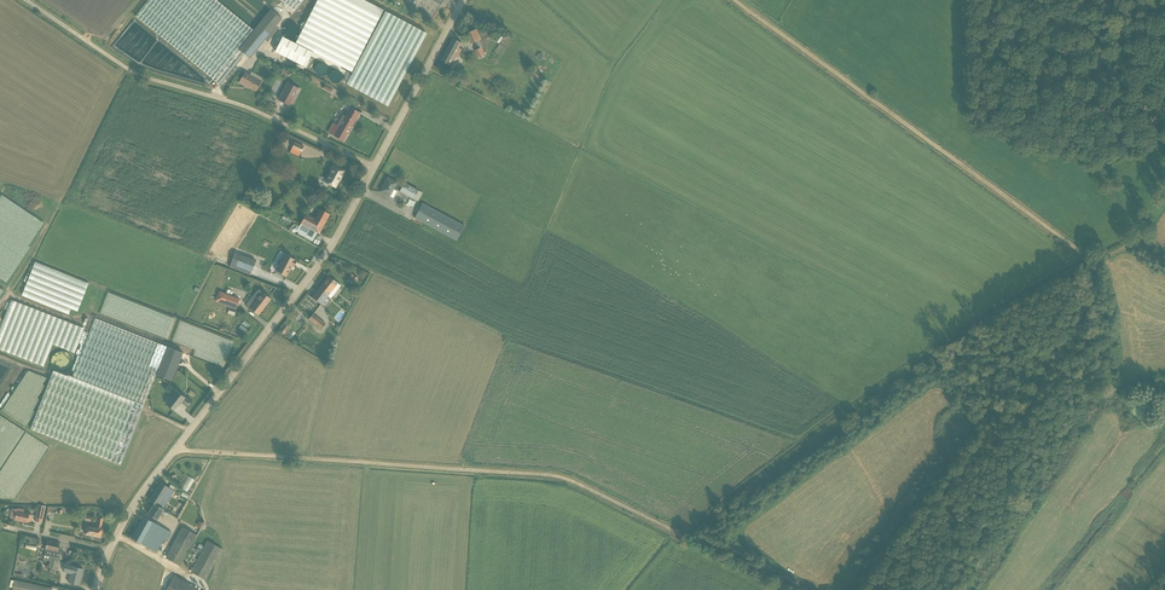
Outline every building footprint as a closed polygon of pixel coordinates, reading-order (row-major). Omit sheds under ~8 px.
[(263,18),(241,0),(149,0),(135,18),(211,83),(237,51),(263,18)] [(294,11),(303,0),(280,0),(294,11)] [(362,0),(320,0),(299,41),(353,69),(344,85),(388,108),(427,34),(362,0)] [(442,2),(439,0),(414,0),(411,5),(433,18),(442,2)] [(263,18),(237,51),(248,60),(263,42),(267,45),(279,30),(263,18)] [(465,30),(468,42),(478,39),(474,27),(465,30)] [(484,30),(476,33),(481,46),(490,42),(487,35),(486,36),(484,30)] [(461,44),(451,38),(438,60),(449,66),(454,56),(457,58),(462,50),(458,48),(461,44)] [(479,46),(471,49),(475,56),(482,52),(479,46)] [(236,81),(254,92),(260,82),(242,71),(236,81)] [(319,88),(328,91),(330,86),(321,83),(319,88)] [(278,104),(289,110),(298,92),(288,86),(278,104)] [(326,133),(341,142),(358,113),(348,107),(343,117),(341,116),(335,125),(332,123),(326,133)] [(293,145),(288,153),(297,158),(301,149),(293,145)] [(322,181),(334,188),(344,171),(333,164),(322,181)] [(377,191),(388,197),(397,182),(385,176),(377,191)] [(395,192),(415,201),(419,191),(408,187),(407,189),(398,185),(395,192)] [(464,225),(422,203),(415,216),(457,238),(464,225)] [(298,224),(317,235),(328,215),(317,208),(312,218),(303,214),(298,224)] [(273,271),(285,278),(295,260),(283,254),(273,271)] [(240,256),(236,265),(251,272),(255,263),(240,256)] [(90,283),(35,262),(21,297),(68,315),(70,309),(79,312),(90,283)] [(352,274),(349,278),(355,283),(358,279),(352,274)] [(340,287),(327,276),(309,298),(319,306),(327,296),(330,298),(340,287)] [(239,296),(214,293),(213,304),(238,306),(239,296)] [(255,317),(269,300),(260,293),(246,310),(255,317)] [(131,318),(131,322),(134,320),(134,327),(136,324),(150,329),(145,317),(148,316),(145,316),(142,309),(134,306),(134,314),(128,312),(130,311),(130,308),(128,305),(125,311),(123,305),(121,306),(118,300),(110,300),(110,308),(107,311),(115,318),(120,318),(120,316),(123,316),(123,322),(128,323),(128,314),(134,314),(133,319),(131,318)] [(10,304),(0,332),(0,352),(44,368),(53,344),(75,352),(83,328),(10,304)] [(226,306),(224,313),(231,315),(233,308),(226,306)] [(325,325),(311,314),(306,320),(320,331),(325,325)] [(95,319),(69,380),(56,375),(33,429),(118,465),(155,377),(167,349),(95,319)] [(221,366),(229,340),(208,333),(206,339),(203,338),(201,345),(197,343),(196,347),(193,346),(190,355),(202,359),(202,360),(221,366)] [(183,356),(167,349),(155,377),(173,383),(183,356)] [(72,366),(73,362),(73,358),(70,354),(64,351),(59,352),(56,354),(54,357),(53,361),(55,368),(58,371),(62,372),(67,371),(70,369),(72,366)] [(188,406),(192,401),(178,390),(167,405),(175,411),(182,402),(188,406)] [(158,505),(169,488),(160,482),(149,499),(155,503),(158,505)] [(165,509),(158,505),(155,503),(149,514),(158,520),(165,509)] [(15,519),(15,521),(28,524),(28,522),(31,522),(33,515),(30,515),(30,513),(25,512),(25,510),(18,508),(17,510),(12,508),(10,518),(15,519)] [(45,509),(38,508),(35,522),(42,523),(45,509)] [(174,508),(169,514),(178,520),(182,513),(174,508)] [(87,526),(85,535),(102,539),(104,529),(102,529),(104,518),(99,517),(97,528),(87,526)] [(142,521),(131,541),(154,553),(161,541),(165,543),(168,537),(169,535),(142,521)] [(197,530),(209,537),(213,530),(201,523),(197,530)] [(198,534),(181,525),(164,556),(180,565),(198,534)] [(21,549),(33,549),(33,540),(22,539),(21,549)] [(57,550),(59,543),(48,541),(43,559),(51,561),(50,567),(51,568),(50,571),(55,572),(60,550),(57,550)] [(190,577),(202,583),(220,551),(207,544),(190,577)] [(62,581),(80,586),(85,569),(66,564),(62,581)] [(175,575),(167,589),(202,589),(175,575)] [(15,581),(14,589),(50,589),(50,588),(15,581)]
